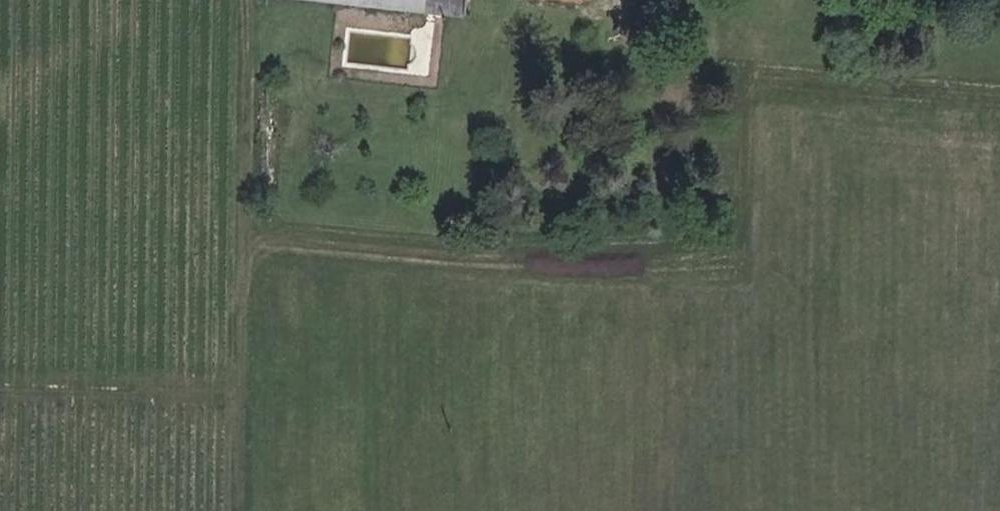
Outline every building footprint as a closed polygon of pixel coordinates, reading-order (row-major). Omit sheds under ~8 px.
[(459,9),(460,0),(393,0),(459,9)]
